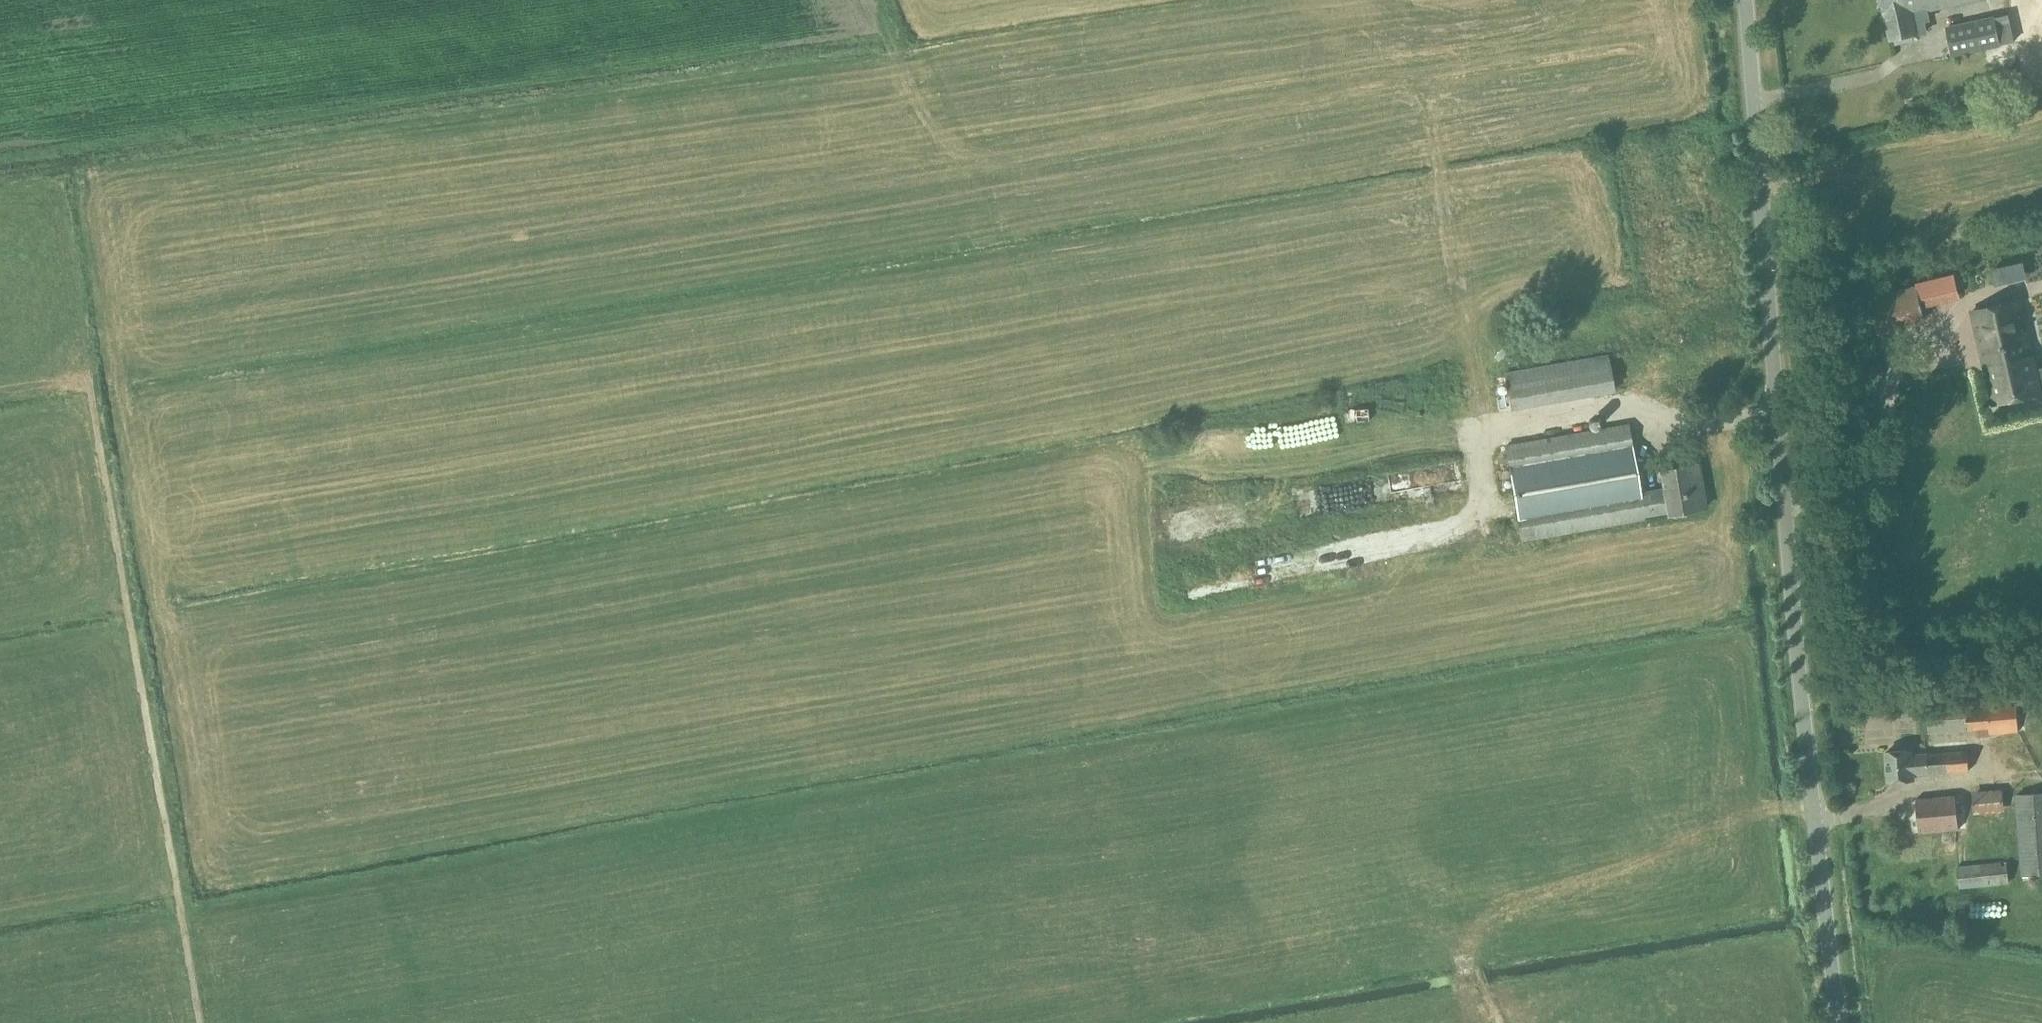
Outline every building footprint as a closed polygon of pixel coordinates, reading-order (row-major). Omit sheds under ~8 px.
[(1885,18),(1885,17),(1890,38),(1890,39),(1926,31),(1924,21),(1928,20),(1926,10),(1971,0),(1881,0),(1885,18)] [(1994,16),(1946,27),(1952,56),(2000,45),(1994,16)] [(1917,100),(1908,102),(1910,112),(1920,110),(1917,100)] [(1994,285),(2014,280),(2012,263),(1990,268),(1994,285)] [(1892,325),(1924,318),(1917,286),(1869,297),(1877,333),(1893,329),(1892,325)] [(1991,403),(2041,391),(2019,299),(1970,311),(1991,403)] [(1512,407),(1612,390),(1606,355),(1506,372),(1512,407)] [(1627,425),(1506,446),(1522,539),(1522,540),(1645,518),(1644,516),(1640,493),(1628,425),(1627,425)] [(1664,489),(1640,493),(1644,516),(1668,511),(1668,514),(1706,507),(1701,483),(1697,484),(1694,466),(1698,465),(1698,464),(1661,471),(1664,489)] [(1926,731),(2017,725),(2016,705),(1924,711),(1926,731)] [(1915,772),(1968,768),(1967,749),(1911,753),(1911,749),(1886,751),(1888,779),(1915,777),(1915,772)] [(2041,873),(2041,792),(2016,794),(2023,875),(2041,873)] [(1918,831),(1959,828),(1956,795),(1915,798),(1918,831)] [(2007,861),(1957,866),(1959,885),(2009,880),(2007,861)]
